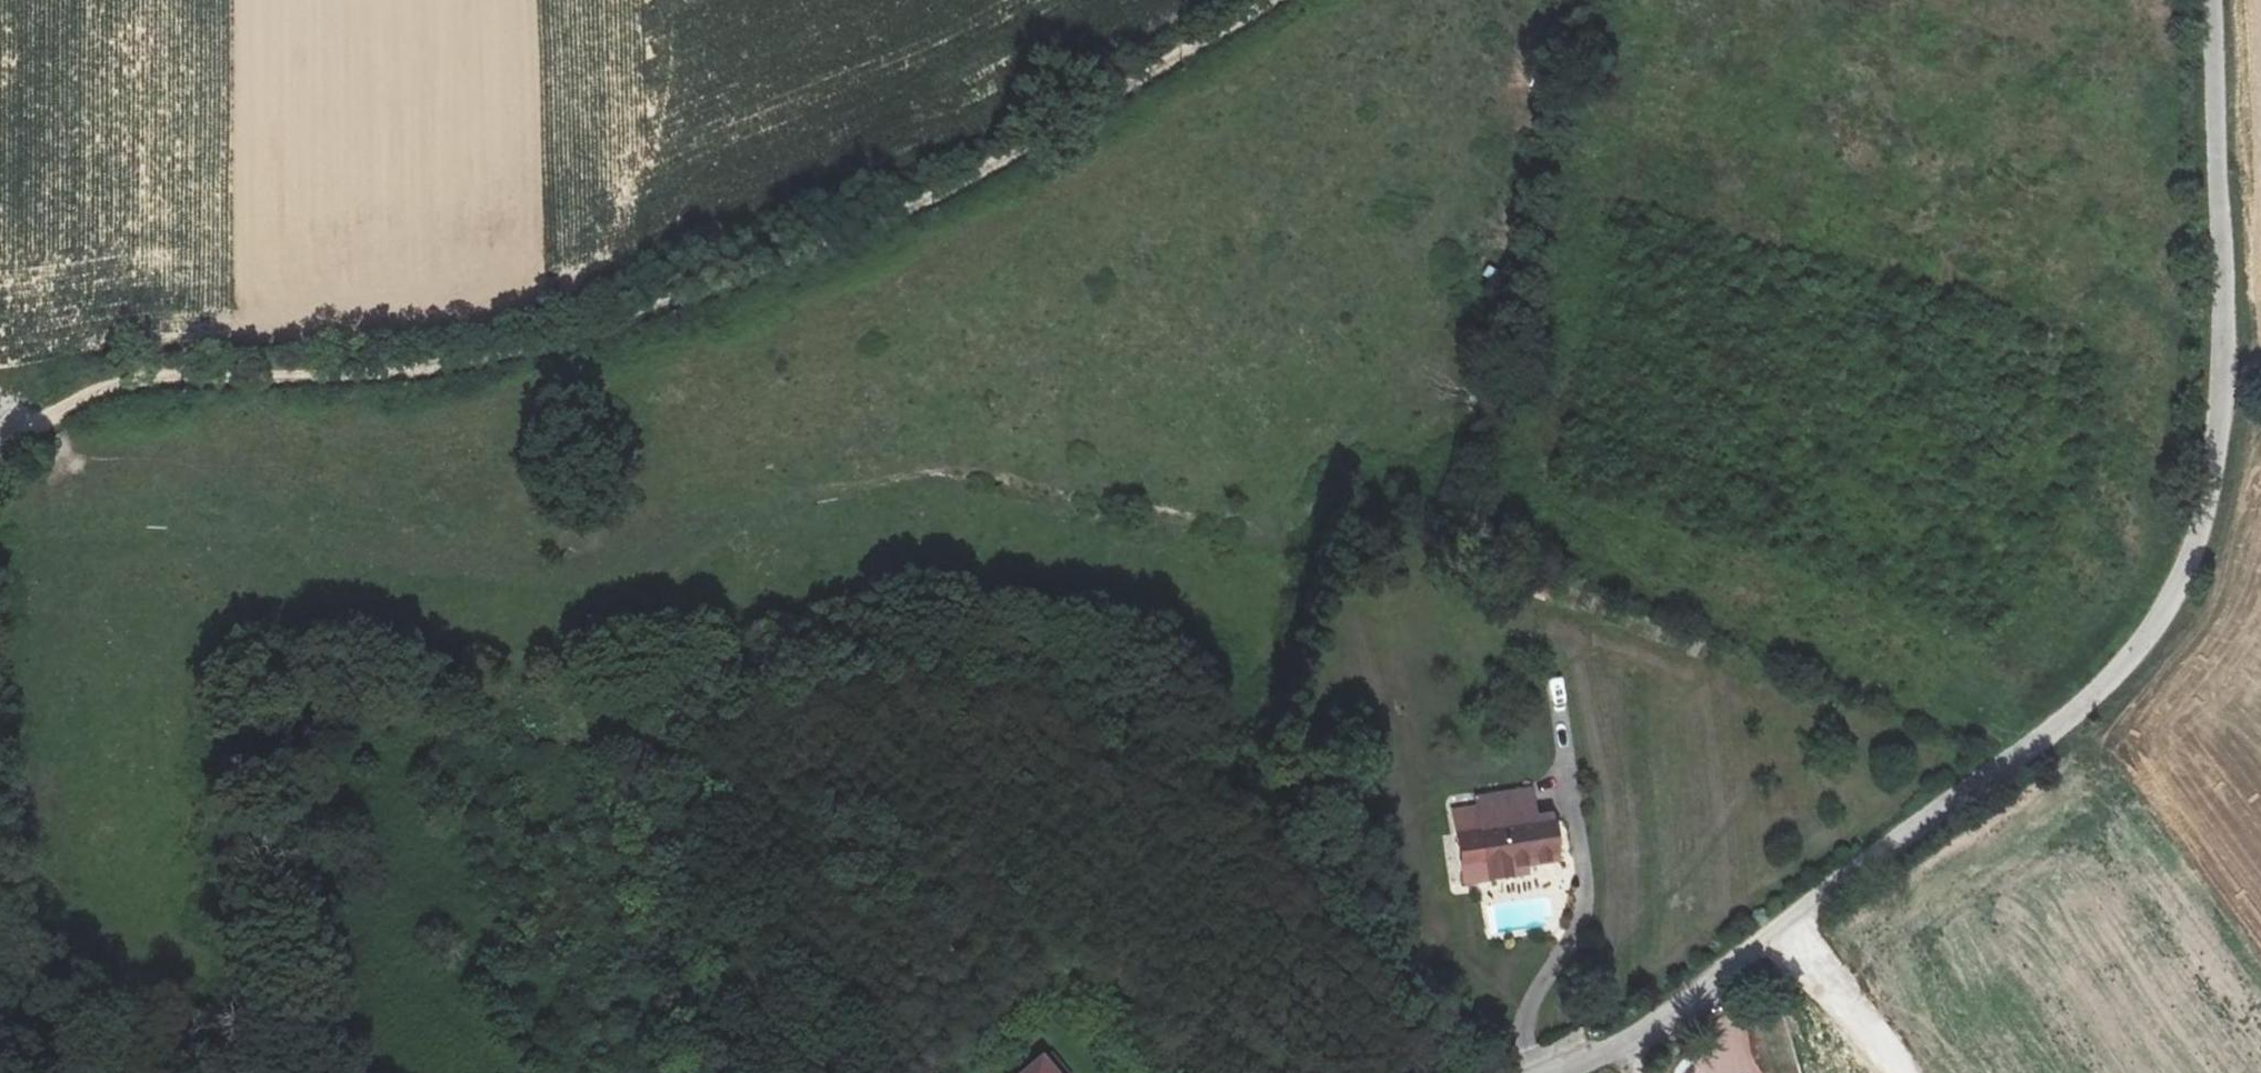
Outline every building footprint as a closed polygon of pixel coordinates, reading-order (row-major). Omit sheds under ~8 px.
[(1465,887),(1485,884),(1506,881),(1505,868),(1553,862),(1546,819),(1531,821),(1527,793),(1474,803),(1455,806),(1465,887)] [(1040,1063),(1029,1072),(1049,1072),(1040,1063)]
